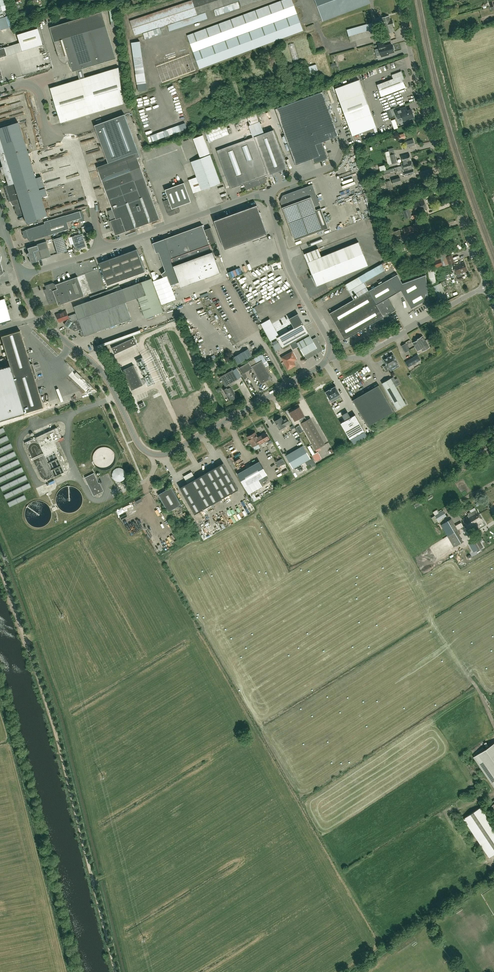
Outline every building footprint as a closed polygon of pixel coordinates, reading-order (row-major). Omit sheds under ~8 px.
[(239,0),(192,0),(130,21),(135,36),(198,15),(239,1),(239,0)] [(297,14),(292,0),(282,0),(187,35),(193,52),(297,14)] [(370,3),(369,0),(315,0),(323,21),(370,3)] [(70,61),(73,72),(102,63),(116,58),(102,11),(58,24),(63,39),(54,41),(59,57),(60,59),(62,61),(64,63),(67,63),(67,62),(70,61)] [(303,30),(297,14),(193,52),(199,69),(303,30)] [(0,18),(0,30),(13,27),(10,15),(0,18)] [(384,25),(385,28),(386,33),(393,31),(393,29),(392,27),(394,26),(393,22),(392,20),(390,20),(389,16),(382,18),(382,19),(379,20),(380,22),(381,26),(384,25)] [(370,30),(371,33),(375,32),(373,22),(347,30),(349,36),(370,30)] [(17,34),(19,43),(22,51),(42,45),(37,28),(17,34)] [(161,39),(172,79),(178,78),(167,37),(161,39)] [(134,41),(137,74),(146,73),(143,40),(134,41)] [(378,44),(381,56),(386,55),(386,54),(394,52),(393,50),(394,49),(393,46),(392,47),(392,45),(385,46),(384,43),(378,44)] [(363,61),(377,58),(376,55),(374,49),(361,52),(363,61)] [(311,66),(313,73),(320,71),(318,64),(311,66)] [(124,103),(119,67),(84,78),(83,74),(69,79),(70,82),(50,88),(54,100),(52,101),(55,111),(57,110),(61,122),(124,103)] [(162,84),(168,82),(164,68),(158,70),(162,84)] [(392,75),(394,78),(377,85),(381,96),(405,87),(402,79),(404,78),(401,71),(392,75)] [(352,136),(376,127),(359,80),(335,89),(352,136)] [(314,162),(328,157),(322,142),(339,136),(323,91),(275,109),(296,164),(313,158),(314,162)] [(37,115),(32,99),(8,106),(7,102),(2,103),(1,101),(0,101),(0,122),(24,115),(25,118),(37,115)] [(404,121),(414,117),(411,109),(407,111),(406,107),(401,109),(395,111),(398,118),(402,117),(404,121)] [(138,152),(125,114),(94,125),(108,163),(138,152)] [(25,144),(18,122),(0,127),(0,159),(2,166),(1,167),(3,175),(5,174),(8,185),(13,183),(17,199),(9,201),(12,206),(14,205),(17,214),(22,213),(24,222),(45,215),(38,190),(45,188),(41,176),(35,178),(25,144)] [(210,141),(222,138),(219,128),(208,131),(210,141)] [(264,176),(287,168),(274,130),(217,150),(231,188),(245,183),(247,189),(266,182),(264,176)] [(397,164),(398,167),(402,166),(402,165),(404,165),(405,166),(410,164),(411,166),(412,165),(411,160),(409,154),(402,156),(403,162),(401,163),(397,164)] [(220,183),(210,155),(191,162),(201,190),(220,183)] [(160,219),(137,157),(98,171),(112,209),(108,211),(111,220),(110,221),(115,235),(160,219)] [(413,168),(412,165),(411,166),(410,164),(405,166),(404,165),(402,165),(402,166),(398,167),(394,168),(395,172),(399,171),(399,170),(403,169),(403,171),(404,172),(403,172),(404,175),(405,175),(405,176),(414,173),(413,169),(413,168)] [(198,201),(204,199),(195,176),(190,178),(198,201)] [(393,185),(402,183),(400,177),(392,180),(393,185)] [(178,206),(191,202),(184,183),(165,189),(169,200),(164,201),(169,214),(170,215),(179,212),(180,210),(178,206)] [(220,185),(222,191),(228,189),(226,183),(220,185)] [(328,228),(321,208),(312,184),(283,195),(280,201),(295,240),(328,228)] [(416,211),(426,207),(423,200),(413,204),(416,211)] [(267,234),(257,205),(214,221),(225,249),(267,234)] [(408,209),(403,211),(406,218),(411,216),(408,209)] [(69,229),(67,222),(79,219),(79,220),(81,221),(83,220),(84,218),(82,212),(80,211),(65,215),(51,219),(55,233),(69,229)] [(44,222),(44,224),(25,230),(22,231),(24,239),(28,237),(29,241),(55,233),(51,219),(44,222)] [(414,224),(414,225),(404,229),(406,235),(416,231),(417,233),(421,231),(418,222),(414,224)] [(184,232),(165,239),(153,243),(157,253),(159,252),(165,271),(161,274),(164,277),(167,276),(177,304),(225,286),(203,225),(184,232)] [(395,240),(402,238),(399,230),(393,232),(395,240)] [(70,244),(73,243),(75,250),(86,246),(82,233),(68,238),(70,244)] [(53,239),(53,240),(57,254),(67,251),(62,236),(53,239)] [(31,259),(32,262),(51,256),(46,242),(27,248),(29,253),(27,253),(26,254),(26,255),(26,256),(27,257),(28,257),(31,259)] [(359,242),(322,256),(318,248),(304,254),(307,262),(317,286),(368,265),(359,242)] [(401,246),(402,251),(411,248),(409,242),(403,244),(403,245),(401,246)] [(145,271),(137,249),(118,256),(126,278),(145,271)] [(449,264),(454,262),(451,255),(449,256),(447,252),(432,257),(434,261),(432,262),(434,268),(442,265),(443,266),(449,264)] [(126,278),(118,256),(99,263),(108,285),(126,278)] [(279,260),(270,263),(273,271),(282,268),(279,260)] [(453,265),(457,275),(459,280),(463,279),(462,276),(461,276),(460,273),(467,271),(464,262),(461,263),(460,260),(458,261),(459,263),(453,265)] [(365,274),(359,277),(363,283),(377,274),(385,270),(382,264),(374,268),(365,274)] [(390,318),(388,314),(387,313),(389,312),(390,312),(394,309),(388,297),(397,292),(400,290),(411,309),(428,299),(426,274),(403,283),(397,273),(389,279),(368,290),(366,287),(351,295),(353,299),(329,313),(345,339),(376,321),(379,326),(386,322),(385,321),(390,318)] [(59,305),(85,296),(78,276),(56,284),(53,283),(45,285),(46,289),(44,290),(49,304),(57,301),(59,305)] [(76,313),(68,316),(66,311),(57,314),(59,322),(60,321),(61,322),(63,321),(63,320),(67,319),(67,320),(64,324),(67,326),(68,328),(69,327),(72,329),(75,330),(80,329),(81,331),(81,332),(82,335),(83,335),(84,335),(85,336),(131,319),(125,302),(138,298),(145,318),(163,311),(151,278),(74,306),(76,313)] [(438,301),(447,298),(441,283),(432,286),(438,301)] [(121,288),(120,286),(113,288),(109,290),(109,289),(106,290),(90,296),(91,299),(107,293),(110,292),(111,291),(111,292),(121,288)] [(8,310),(4,298),(0,300),(0,324),(11,320),(8,310)] [(322,351),(322,349),(319,343),(319,342),(319,341),(318,341),(316,338),(313,340),(298,314),(289,319),(294,328),(277,338),(282,347),(295,340),(304,355),(305,355),(306,358),(308,358),(316,354),(318,354),(317,353),(322,351)] [(264,330),(267,336),(276,331),(272,326),(264,330)] [(5,352),(6,355),(7,356),(8,360),(9,364),(0,367),(0,420),(24,413),(43,407),(34,379),(36,378),(36,377),(33,364),(31,363),(30,364),(20,331),(1,336),(5,352)] [(415,346),(425,340),(423,336),(416,340),(417,341),(413,343),(415,346)] [(134,337),(112,348),(115,354),(137,344),(134,337)] [(425,340),(415,346),(418,351),(421,348),(423,351),(430,347),(425,340)] [(276,351),(281,347),(278,342),(273,345),(276,351)] [(405,352),(410,349),(406,343),(401,346),(405,352)] [(293,360),(296,359),(292,352),(282,358),(288,368),(295,365),(293,360)] [(244,372),(252,368),(261,384),(272,378),(263,362),(266,360),(263,354),(239,368),(242,373),(241,374),(244,379),(246,378),(247,376),(244,372)] [(393,354),(384,360),(386,365),(384,366),(386,371),(389,369),(389,367),(398,362),(393,354)] [(413,357),(405,362),(408,367),(413,365),(416,363),(418,362),(421,360),(418,354),(413,357)] [(132,390),(143,385),(133,365),(122,370),(132,390)] [(237,397),(234,392),(231,386),(231,387),(230,384),(238,379),(233,370),(220,377),(226,388),(223,390),(229,400),(233,398),(233,399),(237,397)] [(382,383),(397,409),(406,404),(391,378),(382,383)] [(352,400),(368,426),(394,411),(379,385),(352,400)] [(335,386),(326,392),(330,399),(336,395),(338,398),(341,396),(335,386)] [(300,407),(290,412),(291,414),(290,415),(291,416),(292,416),(295,421),(298,419),(315,450),(325,444),(310,418),(307,420),(300,407)] [(345,420),(341,423),(350,439),(365,431),(355,415),(350,417),(347,412),(342,415),(345,420)] [(281,417),(275,421),(279,430),(286,426),(286,425),(290,423),(287,418),(283,420),(281,417)] [(56,476),(57,475),(67,470),(54,442),(59,439),(59,438),(61,437),(59,433),(61,431),(59,426),(25,443),(40,476),(42,478),(44,479),(46,480),(49,479),(56,476)] [(261,443),(258,437),(255,432),(247,437),(253,446),(259,443),(260,444),(261,443)] [(265,432),(258,437),(261,443),(269,439),(265,432)] [(479,453),(490,450),(488,444),(477,447),(479,453)] [(303,445),(285,455),(293,469),(311,459),(303,445)] [(474,464),(470,453),(467,454),(461,456),(464,467),(471,465),(474,464)] [(254,464),(237,474),(245,487),(267,474),(259,461),(255,464),(255,463),(254,464)] [(223,463),(180,488),(195,514),(238,489),(223,463)] [(183,477),(187,483),(195,479),(191,472),(183,477)] [(127,473),(117,474),(119,482),(128,480),(127,473)] [(92,490),(99,486),(94,475),(94,474),(86,478),(87,478),(92,489),(92,490)] [(181,504),(171,487),(158,495),(168,512),(181,504)] [(438,521),(440,520),(446,516),(443,510),(435,515),(438,521)] [(473,517),(479,514),(477,510),(462,519),(466,525),(475,520),(473,517)] [(475,520),(466,525),(468,530),(483,521),(479,514),(473,517),(475,520)] [(447,536),(456,531),(450,520),(441,525),(447,536)] [(456,531),(447,536),(445,537),(449,545),(452,543),(454,547),(463,541),(456,531)] [(478,550),(482,547),(478,540),(473,542),(478,550)] [(473,757),(493,787),(493,743),(473,757)] [(493,854),(493,827),(481,807),(463,819),(489,857),(493,854)]
